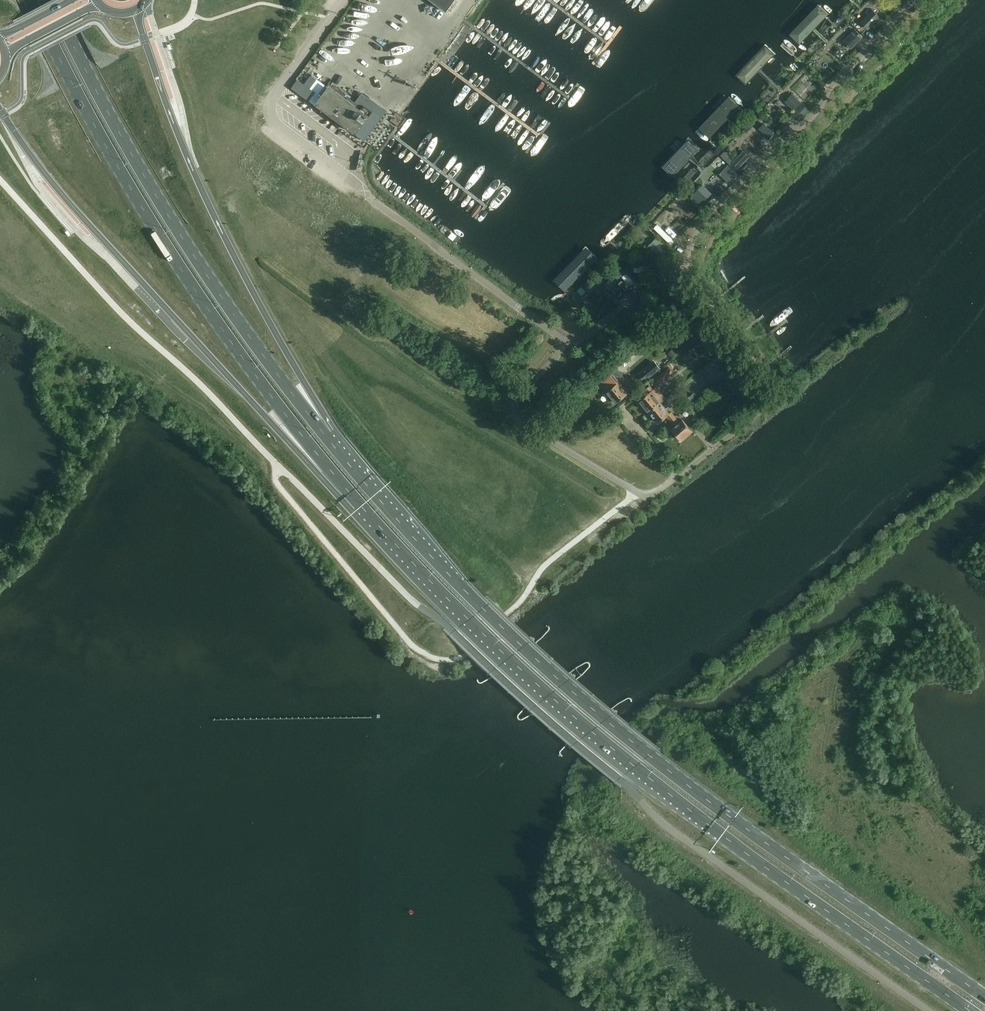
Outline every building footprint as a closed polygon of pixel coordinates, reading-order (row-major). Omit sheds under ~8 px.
[(446,11),(455,0),(431,0),(446,11)] [(827,16),(817,5),(788,36),(799,46),(827,16)] [(880,17),(872,10),(861,21),(868,29),(880,17)] [(855,29),(844,41),(851,48),(863,36),(855,29)] [(747,87),(775,55),(764,45),(735,77),(747,87)] [(432,54),(426,66),(431,69),(437,56),(432,54)] [(345,57),(340,68),(346,71),(351,60),(345,57)] [(346,81),(353,74),(354,76),(360,71),(354,65),(341,76),(346,81)] [(311,88),(318,91),(320,85),(314,83),(311,88)] [(315,104),(356,134),(372,111),(362,104),(360,106),(330,84),(315,104)] [(398,95),(402,86),(397,84),(393,93),(398,95)] [(801,103),(792,94),(786,101),(795,110),(801,103)] [(740,107),(729,98),(699,129),(710,139),(740,107)] [(793,114),(798,119),(806,110),(801,105),(793,114)] [(763,123),(759,127),(770,138),(774,133),(763,123)] [(682,168),(698,152),(689,142),(672,159),(682,168)] [(723,151),(720,155),(730,165),(732,164),(731,163),(733,160),(723,151)] [(743,151),(736,158),(737,159),(741,163),(742,164),(750,157),(743,151)] [(728,165),(723,170),(733,180),(738,175),(728,165)] [(704,186),(696,195),(703,202),(711,194),(704,186)] [(624,214),(597,242),(604,249),(631,221),(624,214)] [(651,244),(665,259),(671,253),(657,238),(651,244)] [(585,256),(557,285),(564,291),(592,263),(585,256)] [(623,277),(617,282),(617,283),(612,289),(620,297),(632,285),(623,277)] [(682,290),(689,298),(695,293),(694,292),(693,290),(688,285),(682,290)] [(581,286),(577,290),(580,293),(582,295),(586,291),(584,289),(581,286)] [(708,314),(706,315),(696,324),(693,326),(697,331),(700,328),(712,319),(708,314)] [(711,322),(699,332),(707,341),(719,331),(711,322)] [(722,336),(708,344),(711,348),(724,339),(722,336)] [(603,349),(611,342),(607,337),(599,344),(603,349)] [(644,380),(660,368),(654,360),(638,373),(644,380)] [(606,391),(616,403),(627,393),(625,390),(629,387),(625,382),(621,385),(612,374),(603,381),(609,389),(606,391)] [(757,390),(751,383),(739,394),(746,401),(750,397),(751,396),(758,391),(757,390)] [(649,411),(660,402),(665,398),(656,387),(653,389),(650,385),(645,389),(648,393),(640,400),(649,411)] [(688,405),(691,410),(696,406),(693,401),(688,405)] [(666,416),(670,421),(675,416),(671,412),(669,413),(665,408),(667,407),(665,404),(663,406),(660,402),(649,411),(658,423),(666,416)] [(679,422),(675,416),(670,421),(675,426),(671,429),(681,440),(692,430),(682,419),(679,422)] [(687,447),(698,438),(695,434),(684,443),(687,447)] [(423,603),(426,600),(417,592),(414,595),(423,603)] [(487,672),(489,675),(532,641),(529,638),(487,672)] [(569,745),(572,747),(615,713),(612,710),(569,745)]
